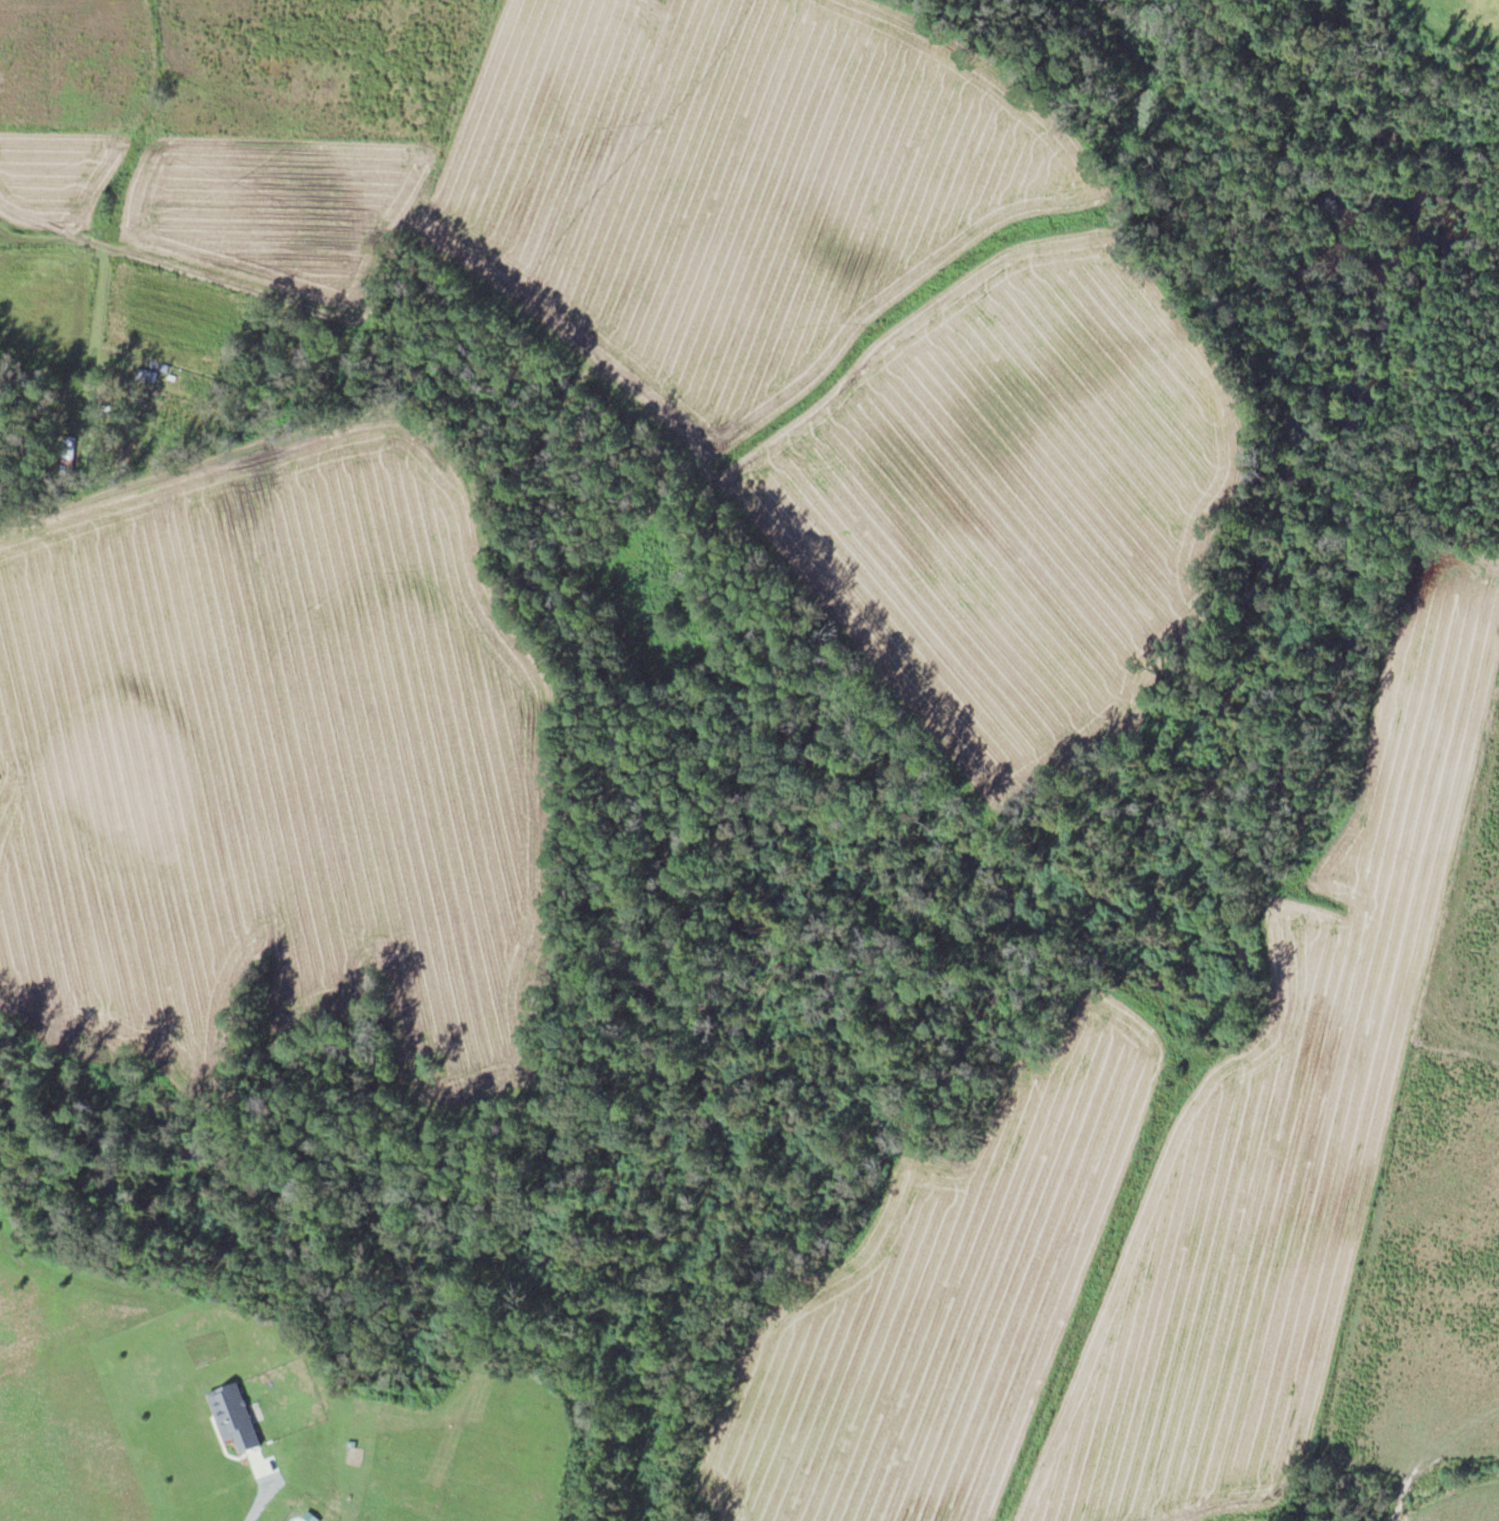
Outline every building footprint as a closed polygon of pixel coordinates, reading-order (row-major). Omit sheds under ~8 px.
[(157,370),(136,370),(136,382),(157,382),(157,370)]
